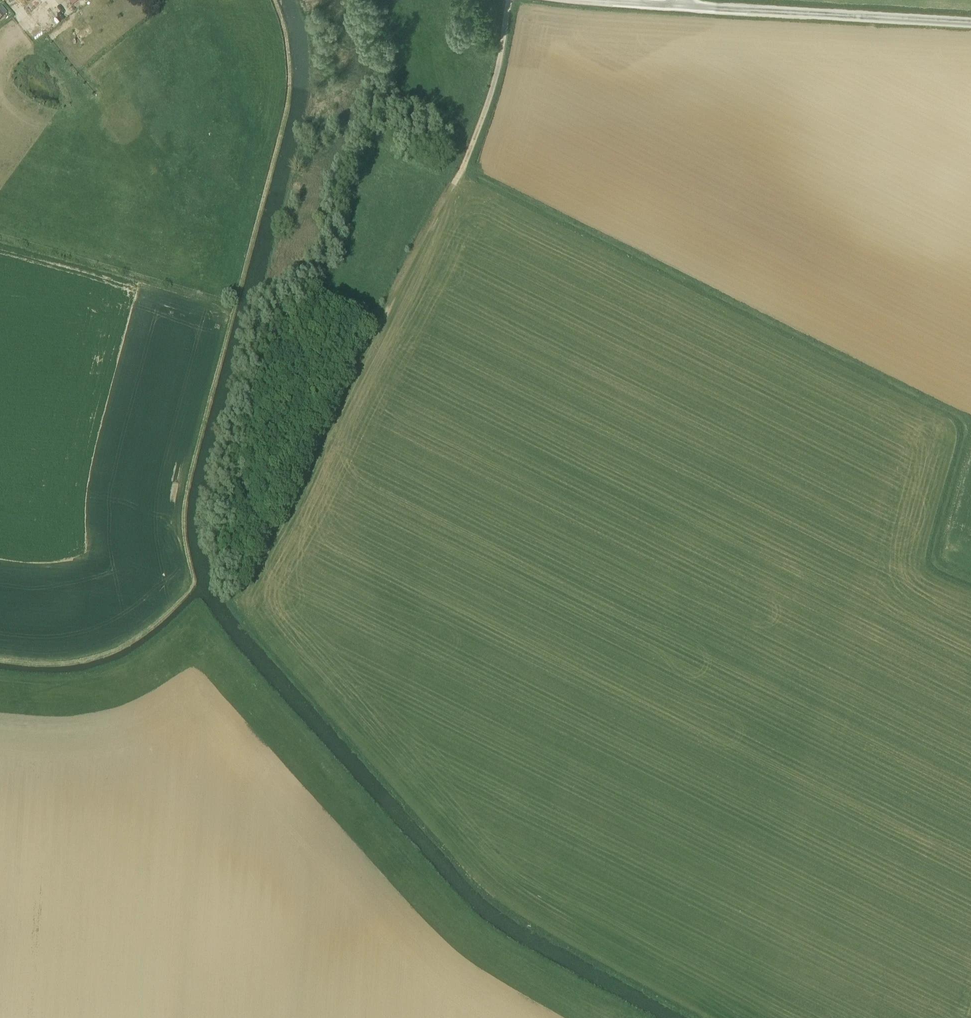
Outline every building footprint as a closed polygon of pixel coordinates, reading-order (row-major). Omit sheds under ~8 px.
[(55,0),(40,0),(47,10),(57,3),(55,0)] [(20,16),(27,10),(22,5),(15,11),(20,16)]
